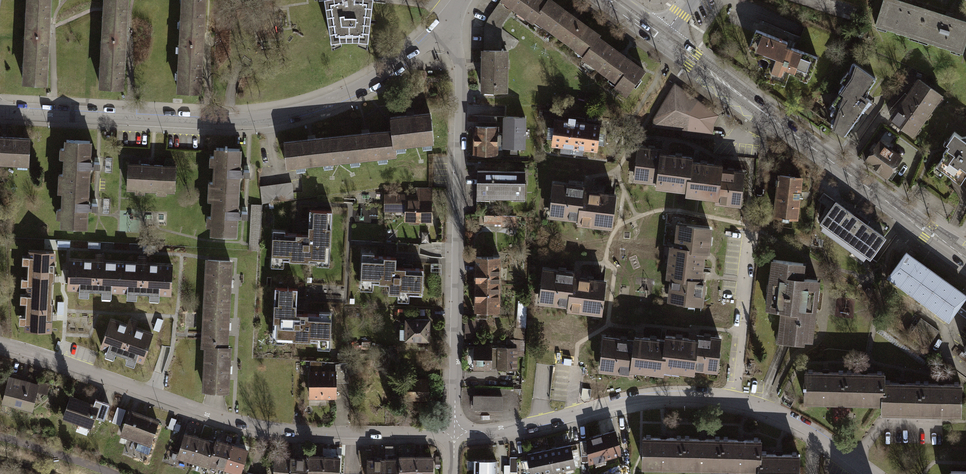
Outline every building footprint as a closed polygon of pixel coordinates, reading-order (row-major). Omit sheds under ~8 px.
[(26,83),(51,84),(55,0),(30,0),(29,14),(27,13),(26,21),(29,21),(28,37),(26,37),(25,46),(27,46),(27,63),(24,63),(24,71),(26,71),(26,83)] [(102,87),(128,89),(132,0),(107,0),(106,17),(103,17),(103,25),(106,25),(105,41),(102,41),(101,50),(104,50),(103,68),(101,68),(100,76),(103,76),(102,87)] [(181,93),(205,94),(208,0),(181,0),(181,3),(183,3),(183,21),(181,21),(180,21),(180,29),(181,29),(183,29),(182,46),(179,45),(179,54),(182,54),(181,72),(178,72),(178,80),(181,80),(181,93)] [(333,43),(342,39),(342,36),(358,35),(357,39),(368,43),(373,0),(326,0),(333,43)] [(486,24),(504,28),(517,10),(521,13),(518,17),(526,24),(530,19),(537,24),(551,5),(544,0),(504,0),(503,1),(486,24)] [(903,0),(888,0),(878,29),(889,33),(890,29),(913,36),(911,40),(921,43),(932,9),(903,0)] [(551,5),(537,24),(546,31),(548,27),(581,51),(579,54),(586,59),(600,40),(602,37),(553,2),(551,5)] [(921,43),(930,46),(931,42),(954,49),(953,52),(962,55),(963,52),(965,53),(965,20),(932,9),(921,43)] [(504,28),(486,24),(486,53),(483,53),(483,63),(485,63),(485,93),(488,93),(488,96),(499,96),(499,93),(512,93),(513,51),(504,51),(504,28)] [(792,44),(757,31),(750,50),(777,60),(772,72),(785,77),(788,70),(797,73),(804,52),(791,47),(792,44)] [(600,40),(586,59),(593,64),(592,67),(599,72),(601,70),(614,80),(613,82),(620,87),(617,91),(628,99),(647,73),(600,40)] [(877,79),(856,63),(842,81),(846,84),(839,95),(841,96),(835,104),(839,107),(832,116),(835,119),(832,123),(848,136),(875,100),(867,93),(877,79)] [(946,100),(921,82),(892,120),(917,139),(946,100)] [(720,116),(678,85),(657,119),(656,127),(715,136),(716,123),(720,116)] [(569,117),(552,115),(551,121),(546,121),(544,134),(549,135),(549,141),(561,142),(560,147),(582,150),(583,145),(596,147),(597,140),(603,140),(605,127),(599,127),(599,121),(577,118),(578,113),(570,112),(569,117)] [(524,115),(503,114),(502,145),(523,145),(524,115)] [(395,145),(435,140),(432,115),(392,119),(394,130),(395,145)] [(476,122),(475,151),(495,152),(496,123),(476,122)] [(394,130),(343,135),(345,159),(396,153),(395,145),(394,130)] [(954,134),(944,146),(949,150),(944,156),(945,157),(942,161),(943,161),(940,165),(941,166),(939,170),(959,185),(964,178),(965,178),(965,143),(965,139),(961,140),(954,134)] [(288,165),(345,159),(343,135),(285,142),(288,165)] [(29,164),(31,138),(0,137),(0,162),(29,164)] [(883,140),(867,161),(890,179),(906,158),(883,140)] [(63,185),(91,187),(92,168),(100,168),(103,168),(103,161),(100,161),(93,161),(94,144),(68,143),(68,149),(64,149),(64,159),(67,159),(66,174),(63,174),(63,185)] [(696,162),(696,157),(666,153),(667,148),(640,146),(636,180),(661,183),(660,187),(693,191),(696,162)] [(209,192),(238,194),(239,175),(247,176),(249,176),(249,169),(247,168),(240,168),(241,152),(215,151),(215,156),(211,156),(210,167),(214,167),(214,182),(210,182),(209,192)] [(725,165),(696,162),(693,191),(692,198),(719,201),(719,206),(744,209),(748,175),(725,172),(725,165)] [(128,163),(127,190),(136,190),(136,194),(146,194),(146,191),(157,191),(157,194),(168,195),(168,191),(174,192),(175,165),(128,163)] [(526,169),(475,168),(474,198),(492,198),(492,195),(511,195),(511,198),(526,198),(526,169)] [(806,179),(782,176),(781,182),(779,181),(778,187),(781,187),(777,217),(801,220),(804,201),(808,201),(809,194),(804,194),(806,179)] [(610,224),(613,191),(583,188),(584,183),(552,180),(549,212),(579,215),(578,221),(610,224)] [(292,183),(260,187),(262,203),(294,199),(293,193),(292,183)] [(63,227),(89,229),(90,209),(98,209),(100,210),(100,203),(98,203),(90,203),(91,187),(63,185),(62,194),(65,194),(64,210),(61,209),(61,220),(64,220),(63,227)] [(407,224),(434,224),(434,191),(418,191),(418,197),(387,196),(386,215),(407,215),(407,224)] [(210,234),(236,236),(237,217),(244,217),(247,218),(248,212),(244,211),(237,211),(238,194),(209,192),(208,202),(212,202),(211,217),(208,216),(207,228),(211,228),(210,234)] [(885,237),(836,202),(821,222),(824,224),(821,228),(864,259),(867,255),(870,257),(885,237)] [(249,250),(259,250),(261,204),(251,204),(249,250)] [(274,232),(272,268),(285,268),(285,264),(317,265),(317,269),(327,270),(327,266),(329,266),(330,247),(333,247),(334,230),(332,230),(333,213),(317,212),(316,229),(312,228),(311,237),(285,235),(286,233),(274,232)] [(514,214),(484,213),(483,225),(514,226),(514,214)] [(675,248),(673,264),(708,268),(710,255),(714,256),(717,229),(683,225),(680,248),(675,248)] [(421,244),(398,243),(398,252),(420,254),(420,249),(421,244)] [(29,285),(28,290),(52,291),(53,281),(54,281),(55,262),(54,262),(55,252),(30,251),(30,255),(29,255),(27,285),(29,285)] [(965,295),(906,253),(890,276),(948,318),(955,308),(958,304),(965,295)] [(418,292),(424,293),(425,275),(424,275),(424,271),(397,270),(397,259),(373,259),(373,255),(363,254),(361,290),(373,291),(374,280),(381,280),(381,285),(391,285),(391,295),(398,295),(398,300),(407,301),(407,294),(418,294),(418,292)] [(69,289),(120,292),(122,262),(105,261),(105,256),(98,255),(97,260),(71,259),(69,289)] [(122,262),(120,292),(171,295),(173,264),(146,263),(147,258),(139,257),(139,262),(122,262)] [(499,258),(476,257),(476,283),(498,283),(499,258)] [(766,289),(817,296),(819,277),(802,274),(804,262),(770,258),(766,289)] [(206,308),(234,309),(236,264),(208,263),(206,308)] [(706,283),(708,268),(673,264),(671,280),(675,280),(673,304),(707,307),(710,284),(706,283)] [(604,315),(608,284),(576,280),(577,275),(545,271),(542,302),(572,305),(571,311),(604,315)] [(498,283),(476,283),(476,309),(479,309),(479,315),(498,316),(498,283)] [(318,350),(329,350),(329,339),(332,339),(332,322),(330,322),(330,317),(298,316),(298,298),(299,298),(299,290),(275,289),(274,324),(279,324),(278,336),(273,336),(273,346),(289,347),(289,342),(318,342),(318,350)] [(817,296),(766,289),(764,309),(778,311),(775,340),(803,343),(803,339),(811,340),(817,296)] [(27,324),(26,329),(50,330),(51,320),(52,320),(53,301),(52,301),(52,291),(28,290),(28,294),(27,294),(25,324),(27,324)] [(529,302),(520,302),(519,329),(528,330),(529,302)] [(207,349),(235,350),(235,338),(233,338),(234,309),(206,308),(205,349),(207,349)] [(110,318),(100,348),(144,364),(155,333),(110,318)] [(939,331),(921,318),(915,326),(912,324),(906,332),(927,347),(939,331)] [(402,330),(402,342),(431,343),(432,321),(408,320),(408,330),(402,330)] [(931,354),(885,320),(876,332),(923,366),(931,354)] [(467,323),(468,336),(480,335),(479,322),(467,323)] [(666,370),(669,342),(639,339),(638,344),(607,340),(604,370),(622,372),(622,375),(636,376),(637,372),(665,375),(666,370)] [(721,375),(725,342),(701,339),(700,342),(669,339),(669,342),(666,370),(685,372),(684,375),(698,377),(698,372),(721,375)] [(205,389),(234,390),(235,350),(207,349),(205,389)] [(498,349),(477,349),(476,370),(498,371),(498,349)] [(517,350),(498,349),(498,371),(501,371),(501,375),(517,375),(517,350)] [(324,364),(313,363),(312,407),(324,407),(324,401),(338,402),(339,376),(353,376),(353,366),(338,366),(338,373),(324,372),(324,364)] [(844,400),(845,373),(806,372),(805,399),(844,400)] [(845,373),(844,400),(882,401),(883,401),(883,383),(884,383),(884,374),(845,373)] [(30,379),(13,374),(4,406),(36,415),(41,399),(46,400),(50,387),(29,382),(30,379)] [(410,379),(410,402),(433,403),(433,380),(410,379)] [(921,411),(922,384),(884,383),(883,383),(883,401),(882,401),(882,410),(921,411)] [(922,384),(921,411),(960,412),(961,385),(922,384)] [(99,402),(98,406),(73,397),(65,420),(81,425),(80,428),(92,432),(93,430),(96,431),(100,420),(107,422),(113,407),(99,402)] [(507,398),(477,397),(477,412),(506,412),(507,398)] [(128,412),(120,409),(114,426),(122,429),(128,412)] [(123,437),(153,448),(162,423),(132,412),(123,437)] [(179,421),(174,420),(170,430),(175,432),(179,421)] [(624,454),(617,432),(590,441),(590,444),(592,458),(592,463),(595,463),(597,468),(611,464),(609,458),(624,454)] [(188,434),(180,460),(195,465),(203,439),(188,434)] [(203,439),(195,465),(211,469),(212,466),(219,443),(203,439)] [(645,468),(685,469),(685,440),(646,439),(645,468)] [(219,443),(212,466),(227,471),(235,445),(220,440),(219,443)] [(685,469),(724,471),(725,442),(685,440),(685,469)] [(724,471),(764,472),(764,455),(765,443),(725,442),(724,471)] [(584,459),(592,458),(590,444),(582,445),(584,459)] [(227,471),(238,473),(243,473),(251,449),(235,445),(227,471)] [(551,451),(556,473),(567,471),(567,473),(571,473),(576,473),(575,469),(577,469),(576,462),(581,461),(578,451),(574,451),(573,447),(551,451)] [(529,456),(530,461),(527,462),(529,473),(533,473),(556,473),(551,451),(529,456)] [(804,456),(764,455),(764,472),(764,473),(803,473),(804,456)] [(311,457),(311,460),(310,473),(326,473),(327,458),(311,457)] [(327,458),(326,473),(342,473),(343,459),(327,458)] [(404,458),(404,461),(403,473),(420,473),(420,458),(404,458)] [(420,458),(420,473),(436,473),(437,458),(420,458)] [(279,459),(278,473),(294,473),(295,460),(279,459)] [(295,460),(294,473),(310,473),(311,460),(295,460)] [(371,460),(371,473),(387,473),(388,460),(371,460)] [(388,460),(387,473),(403,473),(404,461),(388,460)] [(476,461),(475,473),(496,473),(497,461),(476,461)]
